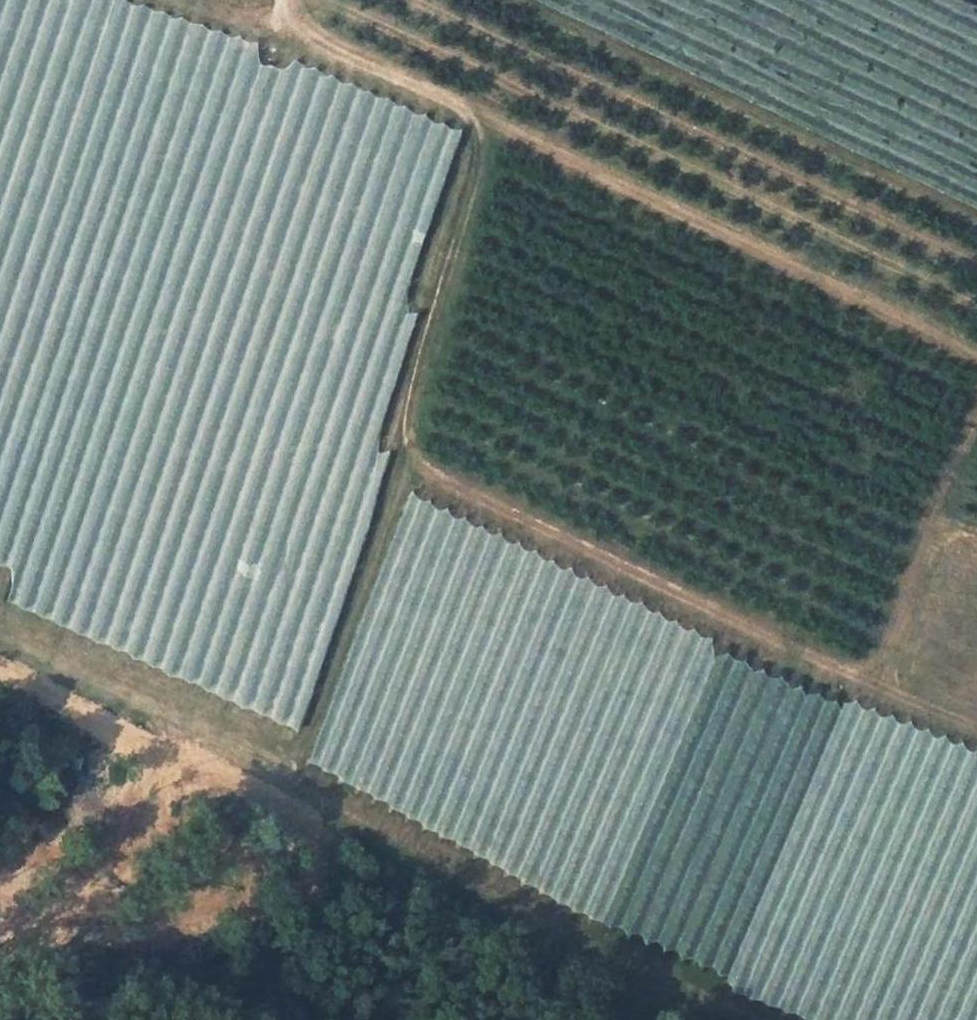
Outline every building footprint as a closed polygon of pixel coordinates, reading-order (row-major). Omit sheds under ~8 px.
[(82,632),(89,621),(70,611),(64,621),(82,632)]
